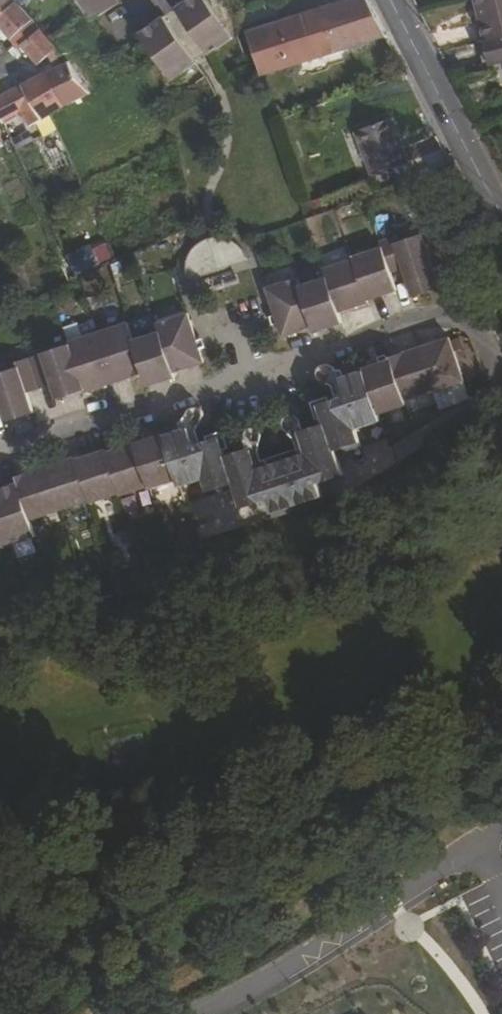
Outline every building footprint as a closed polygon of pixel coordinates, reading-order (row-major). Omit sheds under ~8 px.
[(17,1),(16,0),(0,0),(0,15),(17,1)] [(90,19),(116,1),(115,0),(77,0),(84,10),(90,19)] [(174,7),(207,54),(232,38),(206,0),(185,0),(174,7)] [(367,0),(349,0),(247,33),(261,75),(386,35),(367,0)] [(483,37),(501,33),(501,0),(474,0),(483,37)] [(20,50),(24,45),(42,30),(17,1),(0,15),(0,27),(20,50)] [(170,80),(195,63),(162,16),(138,32),(159,63),(170,80)] [(39,63),(47,56),(57,47),(50,39),(42,30),(24,45),(30,53),(39,63)] [(501,56),(501,33),(483,37),(481,38),(487,59),(501,56)] [(24,45),(20,50),(25,57),(30,53),(24,45)] [(61,51),(57,47),(47,56),(51,61),(61,51)] [(42,74),(50,90),(56,87),(65,104),(89,93),(69,61),(42,74)] [(20,112),(23,116),(27,114),(32,123),(35,122),(48,114),(65,104),(56,87),(50,90),(42,74),(23,83),(0,98),(0,116),(3,122),(20,112)] [(48,114),(35,122),(41,136),(47,133),(55,129),(48,114)] [(372,177),(407,165),(392,119),(356,132),(372,177)] [(15,148),(33,141),(27,127),(9,136),(15,148)] [(49,138),(41,141),(53,169),(66,164),(63,155),(67,153),(55,129),(47,133),(49,138)] [(441,287),(423,234),(395,244),(393,238),(380,243),(381,246),(390,273),(403,268),(405,274),(413,297),(441,287)] [(185,272),(186,277),(186,279),(251,256),(248,251),(245,247),(240,243),(236,240),(231,237),(226,236),(220,235),(214,236),(206,237),(202,240),(197,243),(193,247),(190,251),(188,256),(186,261),(185,266),(185,272)] [(75,275),(112,258),(106,244),(69,261),(75,275)] [(354,259),(368,300),(383,295),(396,290),(390,273),(381,246),(353,256),(354,259)] [(356,306),(369,301),(368,300),(354,259),(325,268),(327,276),(340,311),(356,306)] [(299,286),(313,326),(314,331),(331,326),(343,321),(340,311),(327,276),(299,286)] [(276,315),(283,336),(313,326),(299,286),(296,278),(267,288),(276,315)] [(160,332),(173,372),(203,362),(195,336),(188,314),(157,324),(160,332)] [(132,341),(126,323),(97,332),(114,382),(142,373),(132,341)] [(84,392),(114,382),(97,332),(68,342),(69,345),(84,390),(84,392)] [(132,341),(142,373),(147,385),(161,381),(175,377),(173,372),(160,332),(132,341)] [(434,391),(464,380),(450,337),(436,342),(419,347),(434,391)] [(52,384),(57,399),(84,390),(69,345),(29,358),(39,389),(52,384)] [(434,391),(419,347),(406,352),(390,357),(390,359),(404,401),(434,391)] [(7,421),(34,413),(28,392),(39,389),(29,358),(18,362),(19,367),(0,373),(0,402),(7,421)] [(379,415),(406,406),(404,401),(390,359),(378,363),(363,368),(364,371),(379,415)] [(339,381),(339,380),(344,378),(341,371),(325,364),(322,364),(320,365),(318,367),(317,370),(316,372),(316,373),(318,376),(320,378),(321,379),(333,385),(337,384),(337,382),(339,381)] [(364,371),(344,378),(339,380),(339,381),(337,382),(337,384),(340,393),(343,392),(344,396),(355,429),(381,421),(379,415),(364,371)] [(318,410),(321,409),(320,405),(324,404),(321,397),(307,391),(305,391),(302,392),(300,393),(298,396),(298,398),(298,401),(298,402),(302,406),(316,412),(319,411),(318,410)] [(324,404),(320,405),(321,409),(318,410),(319,411),(322,421),(325,420),(326,424),(336,455),(361,447),(355,429),(344,396),(324,404)] [(190,428),(190,430),(193,430),(194,431),(198,429),(202,422),(205,413),(204,411),(203,408),(201,407),(198,407),(196,407),(193,408),(192,408),(184,423),(186,429),(190,428)] [(247,445),(249,450),(252,449),(252,450),(257,448),(264,431),(262,428),(260,426),(258,424),(255,424),(252,424),(250,425),(242,440),(244,447),(247,445)] [(318,483),(343,475),(336,455),(326,424),(301,433),(308,452),(318,483)] [(164,437),(179,479),(181,487),(207,479),(196,446),(194,441),(197,440),(194,431),(193,430),(190,430),(190,428),(186,429),(164,437)] [(136,443),(150,487),(151,489),(179,479),(164,437),(163,434),(152,438),(136,443)] [(225,442),(224,441),(222,442),(220,437),(217,439),(196,446),(207,479),(212,495),(237,486),(227,457),(225,451),(228,451),(225,442)] [(121,494),(121,496),(150,487),(136,443),(123,447),(107,453),(121,494)] [(237,486),(244,508),(269,499),(258,469),(252,450),(252,449),(249,450),(227,457),(237,486)] [(77,460),(91,500),(92,504),(121,494),(107,453),(106,450),(92,455),(77,460)] [(288,459),(292,470),(289,476),(301,509),(324,501),(318,483),(308,452),(288,459)] [(77,460),(76,456),(62,461),(46,467),(61,510),(91,500),(77,460)] [(285,475),(289,476),(284,461),(280,462),(285,475)] [(258,469),(269,499),(275,518),(301,509),(289,476),(285,475),(280,462),(258,469)] [(17,482),(30,520),(61,510),(46,467),(33,471),(15,477),(17,482)] [(11,490),(0,494),(0,519),(8,545),(35,535),(30,520),(17,482),(10,485),(11,490)] [(11,490),(10,485),(3,487),(0,488),(0,494),(11,490)] [(8,545),(0,519),(0,548),(8,545)]
